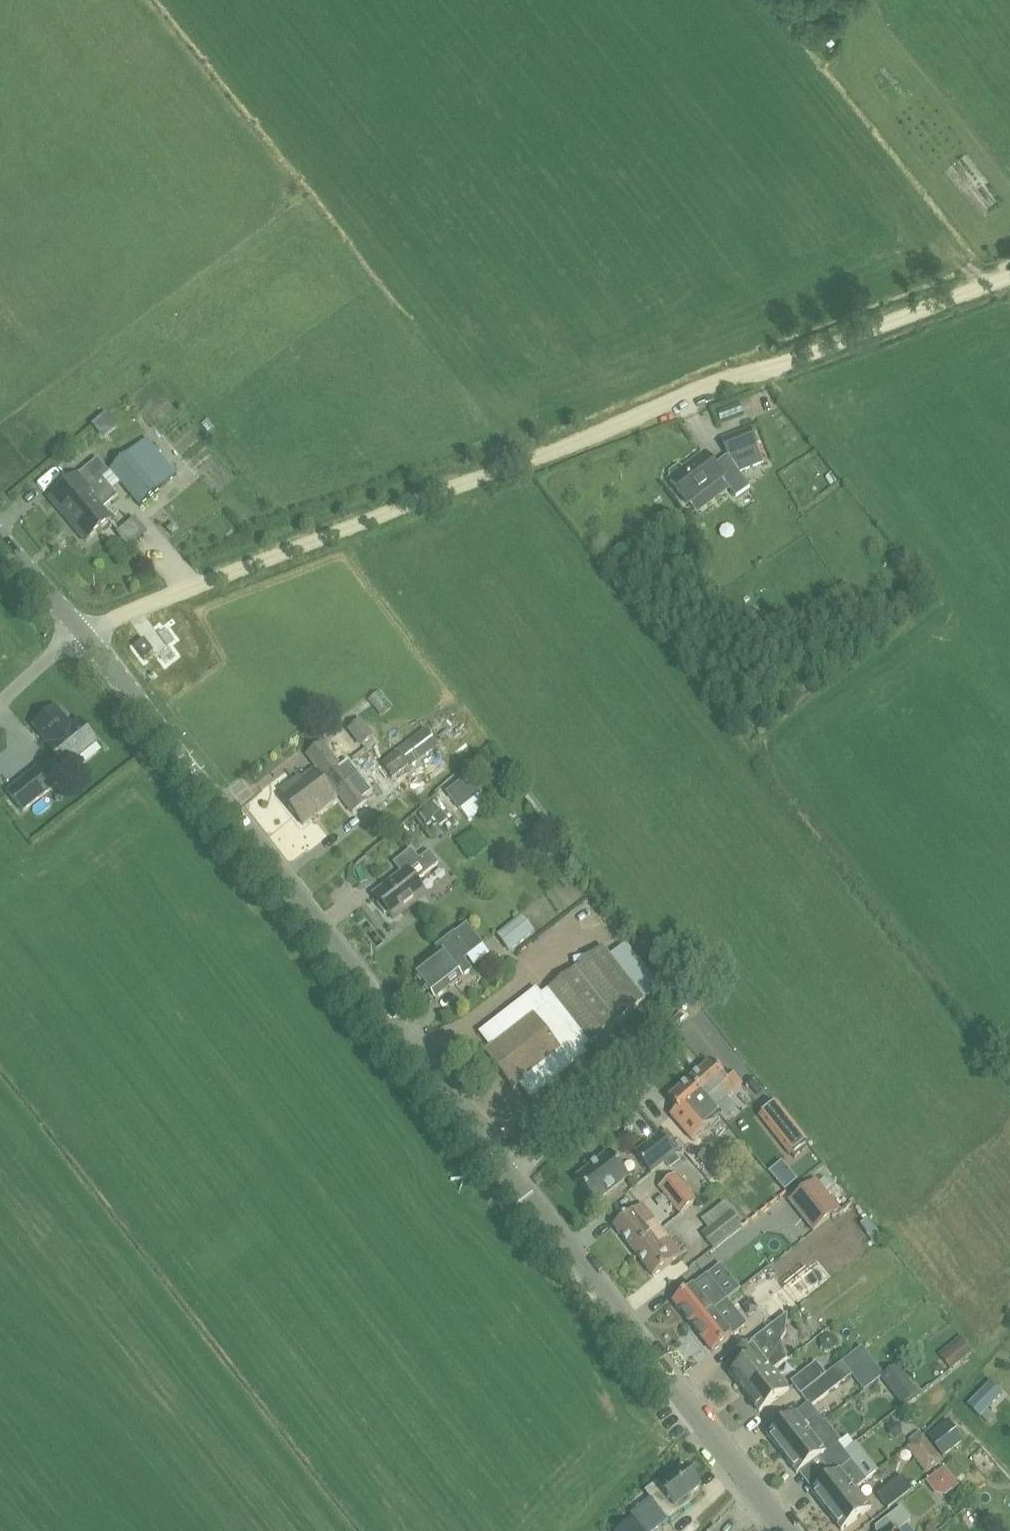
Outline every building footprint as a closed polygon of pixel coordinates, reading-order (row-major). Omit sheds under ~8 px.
[(724,399),(713,403),(722,424),(743,415),(738,404),(728,408),(724,399)] [(738,471),(738,472),(763,462),(760,455),(750,428),(721,439),(728,455),(732,466),(735,465),(737,471),(738,471)] [(109,471),(110,472),(139,507),(177,476),(147,440),(134,451),(109,471)] [(723,478),(725,481),(737,471),(735,465),(732,466),(728,455),(713,466),(704,454),(684,470),(682,468),(677,467),(669,473),(669,477),(671,480),(670,481),(688,504),(723,478)] [(103,479),(110,472),(109,471),(99,458),(78,476),(49,499),(62,514),(66,510),(89,490),(103,479)] [(750,488),(738,472),(738,471),(737,471),(725,481),(724,481),(737,498),(750,488)] [(66,510),(79,525),(75,529),(86,542),(111,522),(102,510),(118,497),(116,494),(103,479),(89,490),(66,510)] [(129,547),(143,534),(145,533),(139,526),(134,521),(118,534),(129,547)] [(152,651),(144,640),(137,646),(145,656),(152,651)] [(381,716),(391,709),(379,692),(369,700),(381,716)] [(54,710),(34,726),(49,745),(47,746),(56,758),(47,765),(45,763),(8,793),(23,812),(61,782),(56,776),(97,743),(79,721),(68,729),(54,710)] [(360,723),(350,730),(362,745),(371,738),(360,723)] [(396,751),(397,752),(408,766),(435,745),(425,730),(396,751)] [(283,794),(280,796),(303,826),(339,798),(351,813),(367,801),(351,781),(346,775),(329,788),(323,782),(341,768),(323,745),(309,756),(317,766),(297,782),(295,779),(280,790),(283,794)] [(408,766),(397,752),(381,765),(393,779),(408,766)] [(471,776),(446,795),(459,811),(483,792),(471,776)] [(441,811),(432,818),(440,827),(448,820),(441,811)] [(415,882),(438,864),(430,853),(419,861),(402,875),(375,896),(379,901),(379,906),(385,914),(390,914),(394,920),(425,895),(415,882)] [(520,919),(496,937),(508,953),(532,934),(520,919)] [(440,952),(415,972),(436,1000),(463,979),(462,979),(472,971),(464,960),(483,945),(468,925),(455,935),(455,934),(437,948),(440,952)] [(486,1053),(513,1088),(519,1083),(531,1097),(586,1054),(582,1049),(644,1001),(602,948),(540,996),(536,991),(481,1034),(492,1048),(486,1053)] [(689,1081),(714,1109),(742,1084),(731,1072),(725,1077),(711,1062),(689,1081)] [(712,1123),(720,1116),(689,1081),(667,1101),(677,1112),(671,1117),(693,1142),(713,1124),(712,1123)] [(792,1154),(808,1141),(791,1119),(778,1103),(762,1116),(792,1154)] [(661,1136),(668,1146),(674,1141),(667,1132),(661,1136)] [(660,1135),(636,1154),(651,1173),(675,1154),(668,1146),(661,1136),(660,1135)] [(698,1157),(713,1176),(724,1167),(708,1148),(698,1157)] [(577,1179),(595,1203),(628,1177),(610,1154),(577,1179)] [(662,1188),(683,1213),(696,1202),(675,1177),(662,1188)] [(790,1202),(813,1231),(838,1211),(816,1183),(790,1202)] [(614,1227),(634,1252),(652,1238),(662,1230),(655,1221),(642,1204),(614,1227)] [(715,1249),(740,1229),(729,1215),(712,1229),(703,1235),(715,1249)] [(652,1238),(634,1252),(654,1277),(682,1255),(669,1239),(662,1230),(652,1238)] [(802,1273),(756,1309),(769,1326),(816,1290),(802,1273)] [(673,1302),(693,1328),(726,1301),(707,1276),(673,1302)] [(693,1328),(713,1353),(746,1326),(726,1301),(693,1328)] [(786,1333),(785,1332),(778,1322),(733,1357),(740,1366),(729,1374),(744,1394),(774,1371),(768,1363),(781,1341),(786,1333)] [(951,1368),(962,1359),(972,1352),(964,1342),(961,1338),(940,1354),(951,1368)] [(790,1382),(801,1396),(826,1376),(816,1363),(790,1382)] [(843,1363),(801,1396),(810,1408),(853,1375),(843,1363)] [(899,1370),(885,1381),(903,1405),(921,1390),(916,1385),(912,1387),(899,1370)] [(774,1371),(744,1394),(760,1413),(789,1390),(774,1371)] [(991,1383),(968,1406),(980,1417),(1002,1394),(991,1383)] [(782,1455),(821,1425),(807,1408),(798,1415),(797,1413),(767,1436),(782,1455)] [(947,1419),(926,1435),(943,1456),(963,1440),(947,1419)] [(902,1433),(902,1426),(896,1422),(888,1427),(889,1434),(895,1437),(902,1433)] [(797,1475),(799,1474),(818,1459),(825,1468),(845,1452),(838,1443),(836,1444),(821,1425),(782,1455),(797,1475)] [(913,1445),(922,1438),(917,1432),(908,1439),(913,1445)] [(922,1438),(913,1445),(919,1453),(928,1446),(922,1438)] [(832,1477),(813,1492),(811,1493),(827,1512),(856,1489),(857,1490),(867,1481),(852,1462),(845,1452),(825,1468),(832,1477)] [(942,1468),(925,1481),(935,1494),(946,1495),(956,1487),(942,1468)] [(646,1492),(652,1500),(633,1514),(637,1518),(620,1530),(655,1530),(668,1521),(668,1520),(678,1512),(678,1513),(694,1502),(691,1497),(702,1489),(687,1469),(661,1488),(658,1484),(646,1492)] [(912,1491),(901,1477),(876,1496),(887,1511),(912,1491)] [(827,1512),(841,1530),(842,1530),(871,1509),(857,1490),(856,1489),(827,1512)] [(908,1524),(910,1522),(910,1518),(902,1508),(878,1526),(880,1529),(882,1530),(898,1530),(908,1524)]
